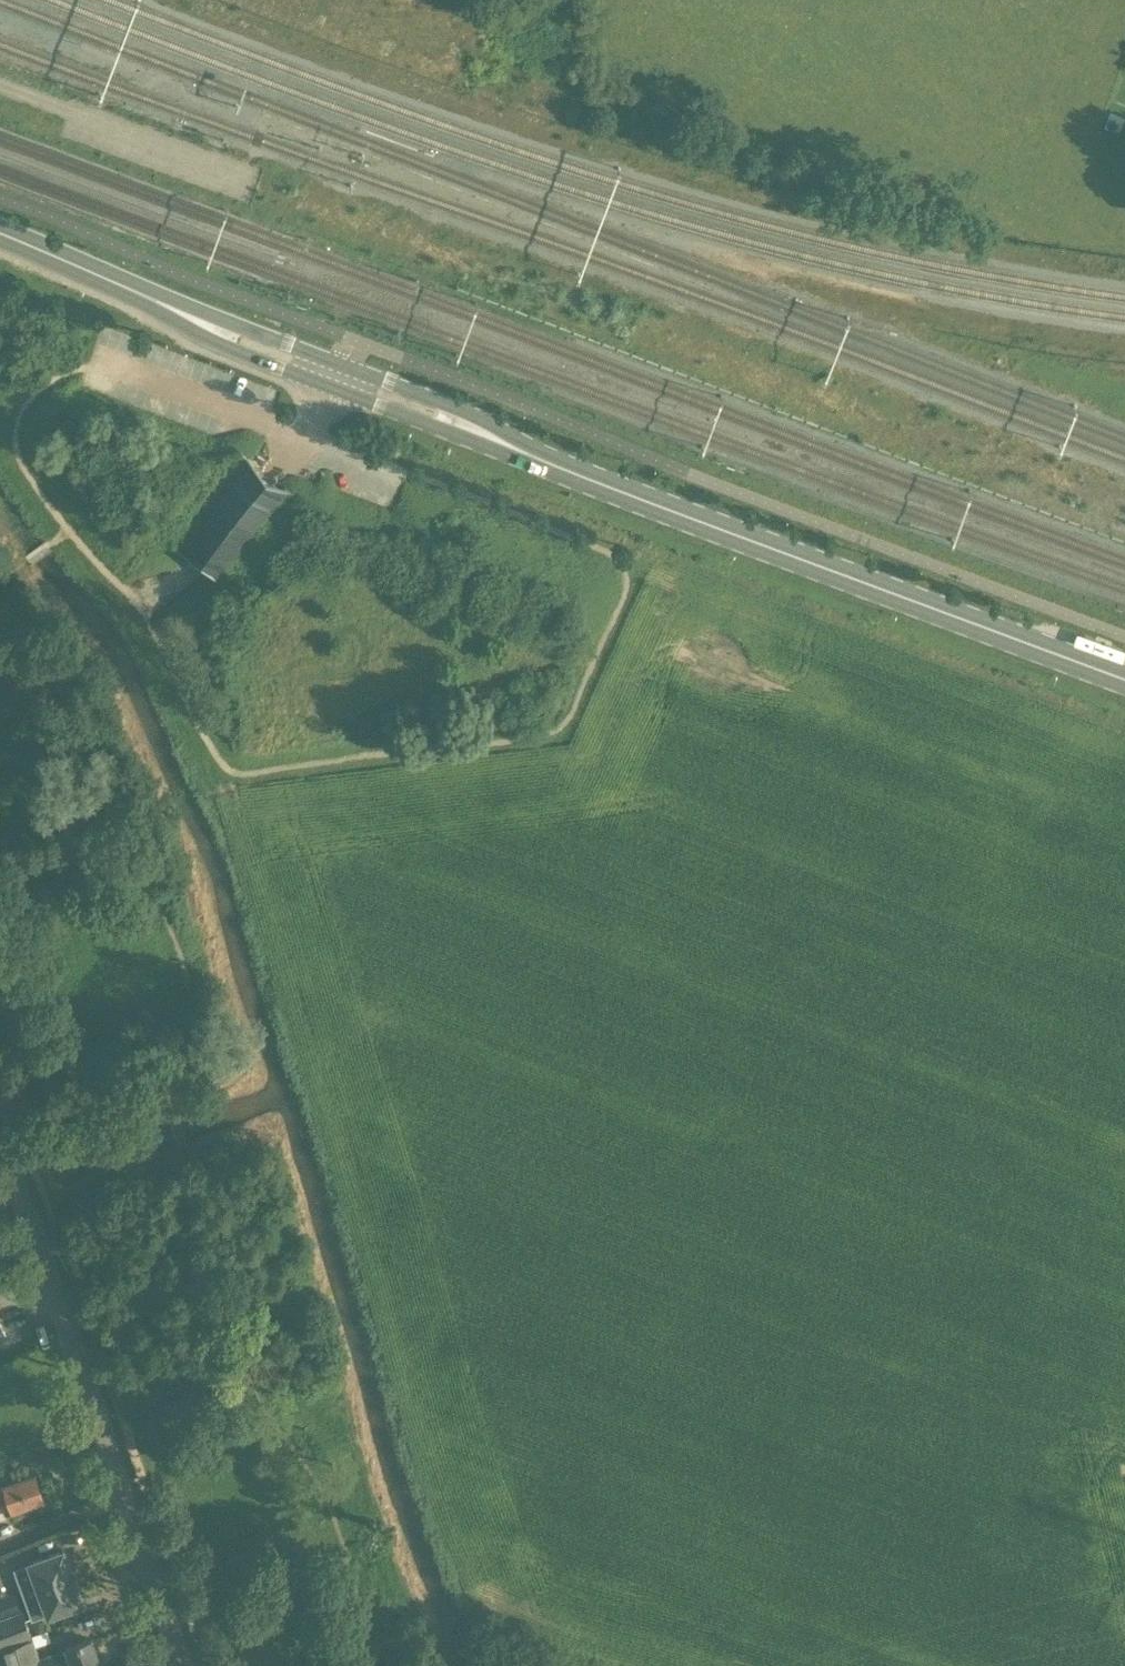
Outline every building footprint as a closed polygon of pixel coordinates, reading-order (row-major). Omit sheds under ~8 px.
[(174,549),(219,584),(291,492),(246,457),(174,549)] [(8,1502),(11,1510),(43,1498),(34,1473),(2,1484),(2,1486),(0,1487),(0,1505),(8,1502)] [(28,1561),(29,1563),(41,1595),(28,1599),(25,1600),(26,1602),(27,1602),(31,1615),(32,1617),(34,1617),(34,1616),(46,1612),(47,1614),(49,1613),(79,1602),(82,1601),(81,1599),(80,1599),(74,1582),(77,1581),(72,1568),(69,1569),(63,1551),(63,1549),(60,1550),(31,1561),(30,1560),(28,1561)] [(0,1619),(0,1642),(31,1631),(24,1611),(0,1619)] [(91,1638),(65,1646),(66,1650),(40,1659),(31,1631),(0,1642),(0,1655),(3,1664),(4,1665),(101,1665),(91,1638)]
